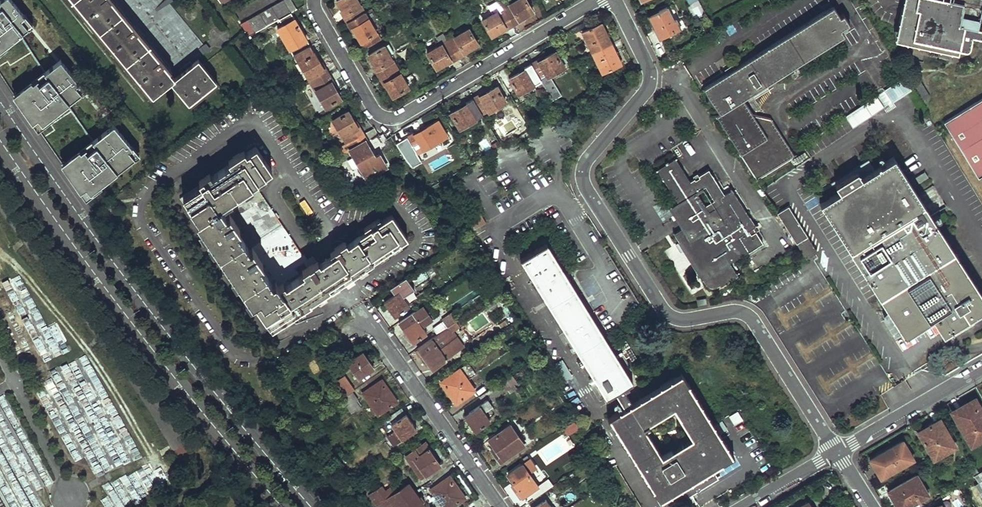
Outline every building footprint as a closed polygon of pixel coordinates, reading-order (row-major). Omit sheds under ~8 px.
[(2,4),(0,6),(0,47),(6,43),(27,25),(21,16),(24,14),(13,0),(0,0),(0,2),(2,4)] [(189,101),(217,80),(200,59),(210,51),(168,0),(75,0),(153,96),(172,81),(189,101)] [(242,23),(249,36),(279,19),(292,12),(292,11),(285,0),(283,0),(242,23)] [(349,22),(366,11),(359,0),(340,0),(347,13),(345,15),(349,22)] [(515,24),(522,20),(521,18),(534,10),(528,0),(516,0),(504,7),(515,24)] [(900,37),(968,53),(972,37),(981,40),(981,39),(981,31),(977,30),(981,10),(981,0),(911,0),(906,21),(904,21),(900,37)] [(672,4),(649,15),(656,28),(658,27),(662,36),(682,26),(672,4)] [(746,97),(841,36),(837,29),(849,22),(842,12),(839,14),(832,5),(703,86),(708,96),(706,99),(710,101),(714,104),(717,108),(719,112),(716,115),(741,154),(757,179),(795,155),(771,116),(756,113),(746,97)] [(485,18),(494,34),(507,27),(508,28),(515,24),(504,7),(485,18)] [(382,39),(378,32),(382,29),(370,9),(366,11),(349,22),(353,29),(355,27),(363,41),(367,48),(382,39)] [(292,12),(279,19),(283,26),(278,29),(294,55),(310,45),(311,44),(292,12)] [(24,14),(21,16),(27,25),(28,26),(32,23),(24,13),(24,14)] [(584,31),(594,51),(612,43),(603,23),(584,31)] [(450,40),(460,57),(467,53),(466,51),(479,43),(470,28),(450,40)] [(430,52),(439,67),(452,60),(453,61),(460,57),(450,40),(430,52)] [(621,62),(612,43),(594,51),(603,71),(621,62)] [(391,44),(372,55),(379,68),(377,70),(381,76),(398,66),(391,53),(395,51),(391,44)] [(294,55),(312,84),(329,73),(325,65),(323,67),(310,45),(294,55)] [(533,63),(543,80),(566,67),(557,51),(541,61),(540,59),(533,63)] [(77,77),(59,56),(43,68),(47,73),(38,80),(34,76),(32,78),(17,90),(41,119),(51,111),(80,89),(73,81),(74,80),(77,77)] [(512,78),(521,93),(543,80),(533,63),(527,67),(527,69),(512,78)] [(398,66),(381,76),(385,83),(387,82),(395,95),(410,86),(398,66)] [(36,74),(34,76),(38,80),(47,73),(43,68),(36,74)] [(329,73),(312,84),(325,105),(341,96),(332,81),(334,81),(329,73)] [(32,78),(30,76),(13,90),(36,126),(52,113),(51,111),(41,119),(17,90),(32,78)] [(84,85),(77,77),(74,80),(73,81),(80,89),(84,85)] [(551,100),(559,97),(552,80),(544,83),(551,100)] [(888,107),(909,91),(901,80),(879,96),(888,107)] [(474,98),(484,115),(507,101),(498,86),(482,96),(481,94),(474,98)] [(453,113),(462,127),(484,115),(474,98),(468,101),(469,103),(453,113)] [(946,120),(979,176),(981,174),(981,98),(946,120)] [(334,120),(348,141),(364,131),(360,124),(358,125),(349,110),(334,120)] [(129,140),(111,119),(90,135),(94,139),(85,146),(82,142),(79,145),(64,157),(83,180),(88,186),(98,178),(131,150),(125,143),(129,140)] [(420,142),(424,147),(447,134),(439,121),(423,131),(422,128),(408,137),(413,146),(420,142)] [(376,154),(367,140),(369,139),(364,131),(348,141),(341,146),(342,148),(343,149),(345,150),(346,151),(348,151),(350,150),(352,149),(361,163),(361,164),(368,176),(388,164),(381,152),(376,154)] [(82,142),(85,146),(94,139),(90,135),(89,134),(83,140),(84,141),(82,142)] [(501,144),(498,139),(492,143),(495,148),(501,144)] [(129,140),(125,143),(131,150),(132,151),(136,148),(129,140)] [(64,157),(79,145),(77,143),(59,158),(83,193),(99,180),(98,178),(88,186),(83,180),(64,157)] [(181,197),(270,330),(408,236),(392,213),(383,219),(381,216),(365,227),(367,230),(349,243),(347,240),(336,247),(338,250),(317,264),(315,261),(308,266),(310,269),(291,281),(289,278),(299,271),(296,266),(307,259),(255,181),(272,169),(257,146),(243,155),(240,152),(234,156),(236,159),(208,178),(206,175),(199,179),(202,183),(181,197)] [(686,177),(672,153),(665,157),(664,155),(659,157),(661,160),(654,165),(679,204),(689,220),(685,223),(672,231),(678,240),(682,247),(701,277),(703,279),(705,282),(708,284),(710,285),(713,284),(715,283),(718,282),(735,271),(728,260),(746,248),(747,249),(761,240),(754,229),(749,232),(746,226),(750,223),(752,222),(729,185),(721,190),(705,165),(686,177)] [(820,201),(905,334),(933,316),(944,332),(981,307),(981,292),(894,155),(862,176),(857,169),(835,182),(840,189),(820,201)] [(689,220),(679,204),(675,206),(685,223),(689,220)] [(817,249),(789,204),(777,212),(805,257),(817,249)] [(481,210),(468,218),(475,229),(488,221),(481,210)] [(754,229),(750,223),(746,226),(749,232),(754,229)] [(679,250),(682,247),(678,240),(674,242),(679,250)] [(547,242),(522,257),(609,396),(618,391),(627,405),(611,415),(661,499),(737,451),(684,369),(633,401),(625,389),(630,385),(629,384),(634,381),(547,242)] [(399,292),(402,297),(415,288),(407,276),(391,287),(396,294),(399,292)] [(413,298),(419,306),(434,295),(428,288),(413,298)] [(385,301),(395,316),(409,307),(402,297),(399,292),(396,294),(385,301)] [(499,293),(493,298),(498,304),(504,300),(499,293)] [(482,305),(487,312),(498,304),(493,298),(482,305)] [(404,329),(413,342),(427,332),(422,326),(432,318),(423,305),(399,321),(404,329)] [(433,327),(437,333),(450,325),(456,320),(459,318),(453,310),(442,318),(444,320),(433,327)] [(459,325),(456,320),(450,325),(453,329),(459,325)] [(453,329),(450,325),(437,333),(421,345),(425,351),(422,354),(432,369),(449,357),(449,356),(464,346),(453,329)] [(546,330),(539,335),(565,379),(572,374),(546,330)] [(349,362),(359,377),(374,367),(363,352),(349,362)] [(450,393),(457,403),(476,390),(468,379),(477,373),(469,363),(448,377),(450,381),(446,384),(452,392),(450,393)] [(333,384),(343,398),(352,391),(355,389),(345,375),(333,384)] [(503,383),(508,389),(518,382),(514,375),(503,383)] [(364,392),(379,414),(398,401),(391,390),(390,391),(384,384),(380,387),(377,383),(364,392)] [(343,398),(349,406),(353,412),(361,406),(357,400),(358,399),(352,391),(343,398)] [(466,415),(476,430),(491,420),(484,411),(492,405),(488,399),(466,415)] [(972,444),(981,438),(981,412),(975,400),(953,413),(972,444)] [(388,435),(394,444),(413,431),(410,426),(414,423),(403,406),(388,417),(396,429),(388,435)] [(918,432),(934,459),(954,447),(937,421),(918,432)] [(566,436),(578,429),(574,422),(562,429),(566,436)] [(494,451),(501,461),(526,444),(512,423),(491,438),(498,449),(494,451)] [(415,459),(425,474),(440,464),(430,450),(432,448),(426,441),(406,455),(410,462),(415,459)] [(869,460),(880,478),(912,459),(902,441),(869,460)] [(425,474),(415,459),(410,462),(421,477),(425,474)] [(518,489),(524,496),(538,486),(534,479),(536,478),(525,463),(510,473),(521,488),(518,489)] [(967,472),(969,476),(978,471),(975,467),(967,472)] [(713,478),(719,474),(716,469),(709,473),(713,478)] [(685,488),(689,493),(693,491),(694,492),(720,475),(719,474),(713,478),(709,473),(705,475),(703,472),(693,478),(696,481),(685,488)] [(976,474),(969,478),(975,487),(981,483),(976,474)] [(898,506),(904,506),(927,493),(916,475),(888,491),(898,506)] [(969,478),(960,484),(966,493),(975,487),(969,478)] [(445,506),(451,506),(466,496),(459,486),(457,488),(452,480),(448,483),(445,479),(432,488),(445,506)] [(401,506),(419,506),(426,502),(416,489),(411,482),(394,495),(391,489),(386,492),(379,497),(375,492),(370,496),(377,506),(382,502),(385,506),(391,506),(398,503),(401,506)] [(379,497),(386,492),(382,487),(375,492),(379,497)] [(694,492),(693,491),(689,493),(695,503),(699,500),(694,492)]
